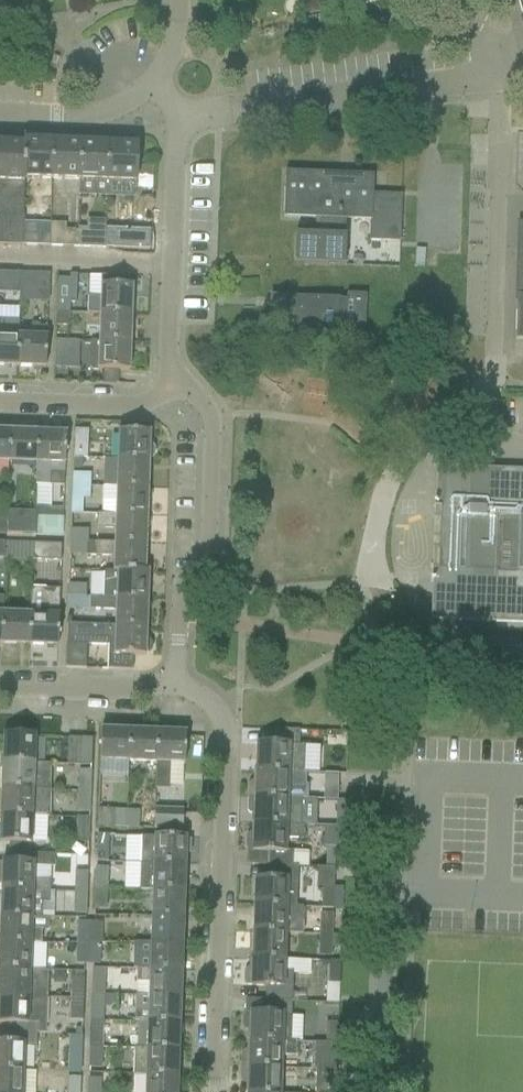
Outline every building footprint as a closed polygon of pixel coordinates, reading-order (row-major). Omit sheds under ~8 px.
[(351,9),(389,0),(349,0),(351,9)] [(417,132),(405,132),(404,144),(417,145),(417,132)] [(24,183),(25,179),(26,142),(24,142),(24,147),(0,146),(0,217),(23,218),(24,183)] [(52,180),(53,143),(26,142),(25,179),(52,180)] [(80,181),(81,144),(53,143),(52,180),(80,181)] [(108,183),(109,146),(81,144),(80,181),(108,183)] [(137,147),(109,146),(108,183),(135,184),(137,147)] [(316,234),(296,233),(294,263),(345,266),(348,214),(371,215),(370,241),(399,243),(401,196),(373,195),(373,176),(286,172),(284,218),(316,219),(316,234)] [(24,222),(25,218),(23,218),(0,217),(0,246),(24,246),(24,222)] [(104,251),(105,235),(105,222),(88,221),(88,230),(79,230),(79,233),(76,233),(76,240),(79,241),(79,249),(89,250),(104,251)] [(51,223),(24,222),(24,246),(51,248),(51,223)] [(76,240),(76,233),(66,232),(66,224),(51,223),(51,248),(79,249),(79,241),(76,240)] [(134,237),(105,235),(104,251),(133,252),(134,237)] [(21,296),(22,274),(0,273),(0,295),(21,296)] [(49,303),(50,275),(22,274),(21,296),(21,302),(49,303)] [(59,284),(58,313),(71,313),(72,305),(78,305),(79,277),(73,277),(73,285),(59,284)] [(88,296),(87,314),(100,315),(132,316),(133,289),(128,288),(128,279),(102,278),(101,297),(88,296)] [(346,300),(340,300),(302,298),(280,297),(280,300),(274,299),(273,310),(276,310),(281,329),(279,329),(279,331),(301,331),(338,333),(339,332),(365,333),(366,295),(346,294),(346,300)] [(71,327),(71,313),(58,313),(57,326),(71,327)] [(131,344),(132,316),(100,315),(99,342),(131,344)] [(20,322),(0,321),(0,368),(19,369),(20,336),(20,322)] [(20,336),(19,369),(46,370),(47,327),(34,327),(34,336),(20,336)] [(69,343),(57,342),(56,370),(68,370),(69,343)] [(130,372),(131,344),(99,342),(92,342),(91,368),(93,371),(106,371),(119,372),(130,372)] [(81,343),(69,343),(68,370),(80,370),(81,343)] [(106,371),(105,384),(119,384),(119,372),(106,371)] [(80,430),(74,430),(73,458),(86,459),(86,457),(85,457),(86,446),(86,444),(86,432),(87,432),(87,431),(85,431),(80,431),(80,430)] [(149,447),(150,434),(119,432),(118,460),(118,461),(148,462),(149,460),(151,460),(153,458),(154,450),(151,447),(149,447)] [(11,433),(0,433),(0,463),(10,463),(11,433)] [(37,465),(38,434),(11,433),(10,463),(36,464),(36,465),(37,465)] [(66,435),(38,434),(37,465),(36,465),(35,486),(50,486),(50,475),(64,475),(66,435)] [(147,490),(148,462),(118,461),(103,460),(102,488),(115,489),(147,490)] [(434,468),(433,508),(431,508),(431,509),(438,510),(438,518),(432,518),(430,571),(435,571),(435,580),(429,580),(429,581),(430,581),(428,620),(522,624),(522,472),(434,468)] [(74,475),(74,489),(82,489),(82,485),(91,486),(91,476),(74,475)] [(83,515),(83,500),(90,500),(91,486),(82,485),(82,489),(74,489),(73,515),(83,515)] [(146,518),(147,490),(115,489),(114,517),(146,518)] [(8,512),(6,512),(6,516),(0,515),(0,534),(8,534),(8,527),(5,527),(5,519),(7,519),(8,512)] [(35,535),(35,518),(35,513),(29,512),(19,512),(8,512),(7,519),(5,519),(5,527),(8,527),(8,534),(35,535)] [(145,546),(146,518),(96,516),(96,528),(115,528),(115,544),(145,546)] [(63,519),(35,518),(35,535),(63,537),(63,519)] [(72,531),(71,545),(80,545),(80,542),(88,543),(88,532),(72,531)] [(71,545),(71,555),(87,556),(88,543),(80,542),(80,545),(71,545)] [(145,546),(115,544),(88,543),(87,556),(114,557),(113,572),(148,574),(148,573),(144,572),(145,546)] [(34,561),(34,544),(6,544),(5,544),(4,553),(7,553),(7,560),(34,561)] [(61,545),(34,544),(34,561),(60,562),(61,545)] [(146,602),(148,574),(113,572),(113,574),(103,574),(102,599),(102,600),(146,602)] [(69,586),(69,600),(77,600),(77,597),(85,598),(86,587),(69,586)] [(58,617),(59,591),(46,590),(32,590),(31,616),(30,647),(57,648),(57,645),(58,617)] [(69,600),(68,611),(77,611),(85,611),(85,598),(77,597),(77,600),(69,600)] [(145,629),(146,602),(102,600),(102,599),(85,598),(85,611),(115,612),(114,628),(145,629)] [(30,647),(31,616),(3,615),(1,646),(30,647)] [(145,642),(145,629),(114,628),(80,627),(76,627),(66,626),(66,646),(107,647),(106,671),(131,672),(131,657),(133,657),(144,657),(144,654),(147,654),(150,652),(150,645),(147,642),(145,642)] [(332,718),(341,718),(341,710),(332,710),(332,718)] [(128,761),(129,730),(127,730),(127,728),(126,725),(116,725),(114,727),(114,730),(100,729),(99,760),(128,761)] [(156,762),(157,731),(129,730),(128,761),(154,762),(156,762)] [(299,731),(292,731),(270,730),(269,746),(256,745),(255,772),(304,774),(305,746),(299,746),(299,731)] [(183,763),(184,732),(157,731),(156,762),(154,762),(153,788),(167,788),(167,786),(168,763),(183,763)] [(2,735),(1,763),(34,764),(35,736),(2,735)] [(91,738),(67,737),(66,766),(91,767),(91,738)] [(337,768),(338,747),(326,747),(325,767),(337,768)] [(0,788),(0,789),(50,791),(51,764),(34,764),(1,763),(0,788)] [(80,771),(79,792),(90,792),(91,772),(80,771)] [(247,785),(247,799),(285,800),(285,788),(304,788),(304,774),(255,772),(254,782),(250,782),(247,785)] [(335,802),(336,786),(324,785),(324,801),(335,802)] [(31,817),(31,816),(50,816),(50,791),(0,789),(0,816),(31,817)] [(89,813),(90,792),(79,792),(78,812),(89,813)] [(300,800),(285,800),(247,799),(246,812),(249,815),(253,815),(252,825),(299,827),(299,826),(300,800)] [(324,801),(323,815),(335,816),(335,802),(324,801)] [(182,829),(182,809),(155,809),(154,828),(182,829)] [(125,818),(125,811),(115,810),(98,810),(97,826),(115,827),(129,828),(129,818),(125,818)] [(139,811),(125,811),(125,818),(129,818),(129,828),(139,828),(139,811)] [(31,817),(0,816),(0,843),(30,844),(31,817)] [(89,819),(78,818),(77,839),(88,839),(89,819)] [(302,826),(299,826),(299,827),(252,825),(252,835),(248,835),(245,838),(245,847),(247,851),(251,851),(251,852),(267,852),(266,866),(292,868),(293,852),(287,851),(287,839),(301,840),(302,826)] [(323,828),(322,848),(334,849),(334,828),(323,828)] [(109,835),(97,834),(96,856),(108,857),(109,835)] [(140,836),(139,864),(184,866),(184,852),(189,853),(190,839),(184,839),(185,838),(140,836)] [(1,880),(1,890),(50,891),(50,882),(32,881),(33,866),(55,867),(56,855),(42,854),(10,853),(10,863),(2,863),(2,864),(0,864),(0,880),(1,880)] [(183,892),(184,866),(139,864),(138,890),(151,891),(183,892)] [(253,880),(252,907),(285,908),(285,909),(297,909),(298,868),(292,868),(266,866),(266,880),(253,880)] [(96,868),(95,888),(107,889),(107,869),(96,868)] [(76,872),(75,892),(86,893),(87,872),(76,872)] [(106,909),(107,889),(95,888),(95,909),(106,909)] [(332,909),(333,889),(322,889),(321,909),(332,909)] [(49,904),(50,891),(1,890),(0,903),(0,916),(33,917),(33,918),(42,918),(42,903),(49,904)] [(182,918),(183,892),(151,891),(150,917),(182,918)] [(86,914),(86,893),(75,892),(74,913),(86,914)] [(303,910),(285,909),(285,908),(252,907),(251,933),(284,934),(303,934),(303,910)] [(320,915),(319,935),(330,936),(331,915),(320,915)] [(30,943),(40,943),(41,932),(32,931),(33,918),(33,917),(0,916),(0,942),(30,943)] [(181,945),(182,918),(150,917),(149,943),(149,944),(181,945)] [(89,944),(90,923),(78,923),(78,943),(89,944)] [(101,924),(90,923),(89,944),(100,944),(101,924)] [(283,961),(284,934),(251,933),(250,959),(283,961)] [(319,935),(318,956),(329,957),(330,936),(319,935)] [(30,943),(0,942),(0,969),(29,970),(30,943)] [(88,964),(89,944),(78,943),(77,963),(88,964)] [(138,943),(137,970),(180,971),(181,945),(149,944),(149,943),(138,943)] [(89,944),(88,964),(99,964),(100,944),(89,944)] [(264,1001),(291,1002),(293,973),(283,973),(283,961),(250,959),(250,969),(246,968),(243,972),(243,982),(246,986),(265,986),(264,1001)] [(327,962),(326,982),(338,982),(338,962),(327,962)] [(47,997),(48,971),(41,971),(41,970),(29,970),(0,969),(0,995),(47,997)] [(179,997),(180,971),(137,970),(136,983),(148,983),(147,996),(179,997)] [(92,973),(92,994),(103,994),(104,974),(92,973)] [(72,978),(71,998),(82,998),(83,978),(72,978)] [(91,994),(91,1014),(102,1014),(103,994),(91,994)] [(48,997),(47,997),(0,995),(0,1023),(8,1023),(8,1033),(37,1034),(46,1034),(48,997)] [(178,1024),(179,997),(147,996),(147,1010),(134,1009),(134,1022),(137,1022),(178,1024)] [(82,1019),(82,998),(71,998),(70,1018),(82,1019)] [(289,1042),(291,1002),(264,1001),(264,1014),(243,1013),(240,1016),(239,1027),(243,1030),(248,1030),(247,1040),(290,1042),(289,1042)] [(177,1050),(178,1024),(137,1022),(136,1049),(145,1049),(177,1050)] [(336,1023),(324,1023),(324,1042),(335,1043),(336,1023)] [(90,1027),(89,1047),(101,1047),(102,1027),(90,1027)] [(37,1034),(8,1033),(7,1044),(0,1043),(0,1070),(22,1071),(23,1045),(37,1046),(37,1034)] [(297,1042),(290,1042),(247,1040),(247,1050),(242,1050),(239,1053),(238,1066),(279,1068),(280,1055),(296,1056),(297,1042)] [(312,1043),(311,1070),(315,1070),(335,1071),(336,1044),(312,1043)] [(100,1068),(101,1047),(89,1047),(89,1068),(100,1068)] [(176,1076),(177,1050),(145,1049),(136,1049),(134,1048),(134,1075),(144,1075),(176,1076)] [(80,1053),(69,1052),(68,1073),(79,1073),(80,1053)] [(279,1068),(238,1066),(238,1079),(241,1083),(246,1083),(246,1091),(278,1091),(279,1068)] [(22,1071),(0,1070),(0,1091),(21,1091),(22,1071)] [(314,1091),(334,1091),(335,1071),(315,1070),(314,1091)] [(176,1076),(144,1075),(144,1091),(175,1091),(176,1076)] [(67,1091),(79,1091),(79,1079),(68,1078),(67,1091)] [(99,1089),(100,1080),(88,1079),(88,1091),(107,1091),(107,1089),(99,1089)]
